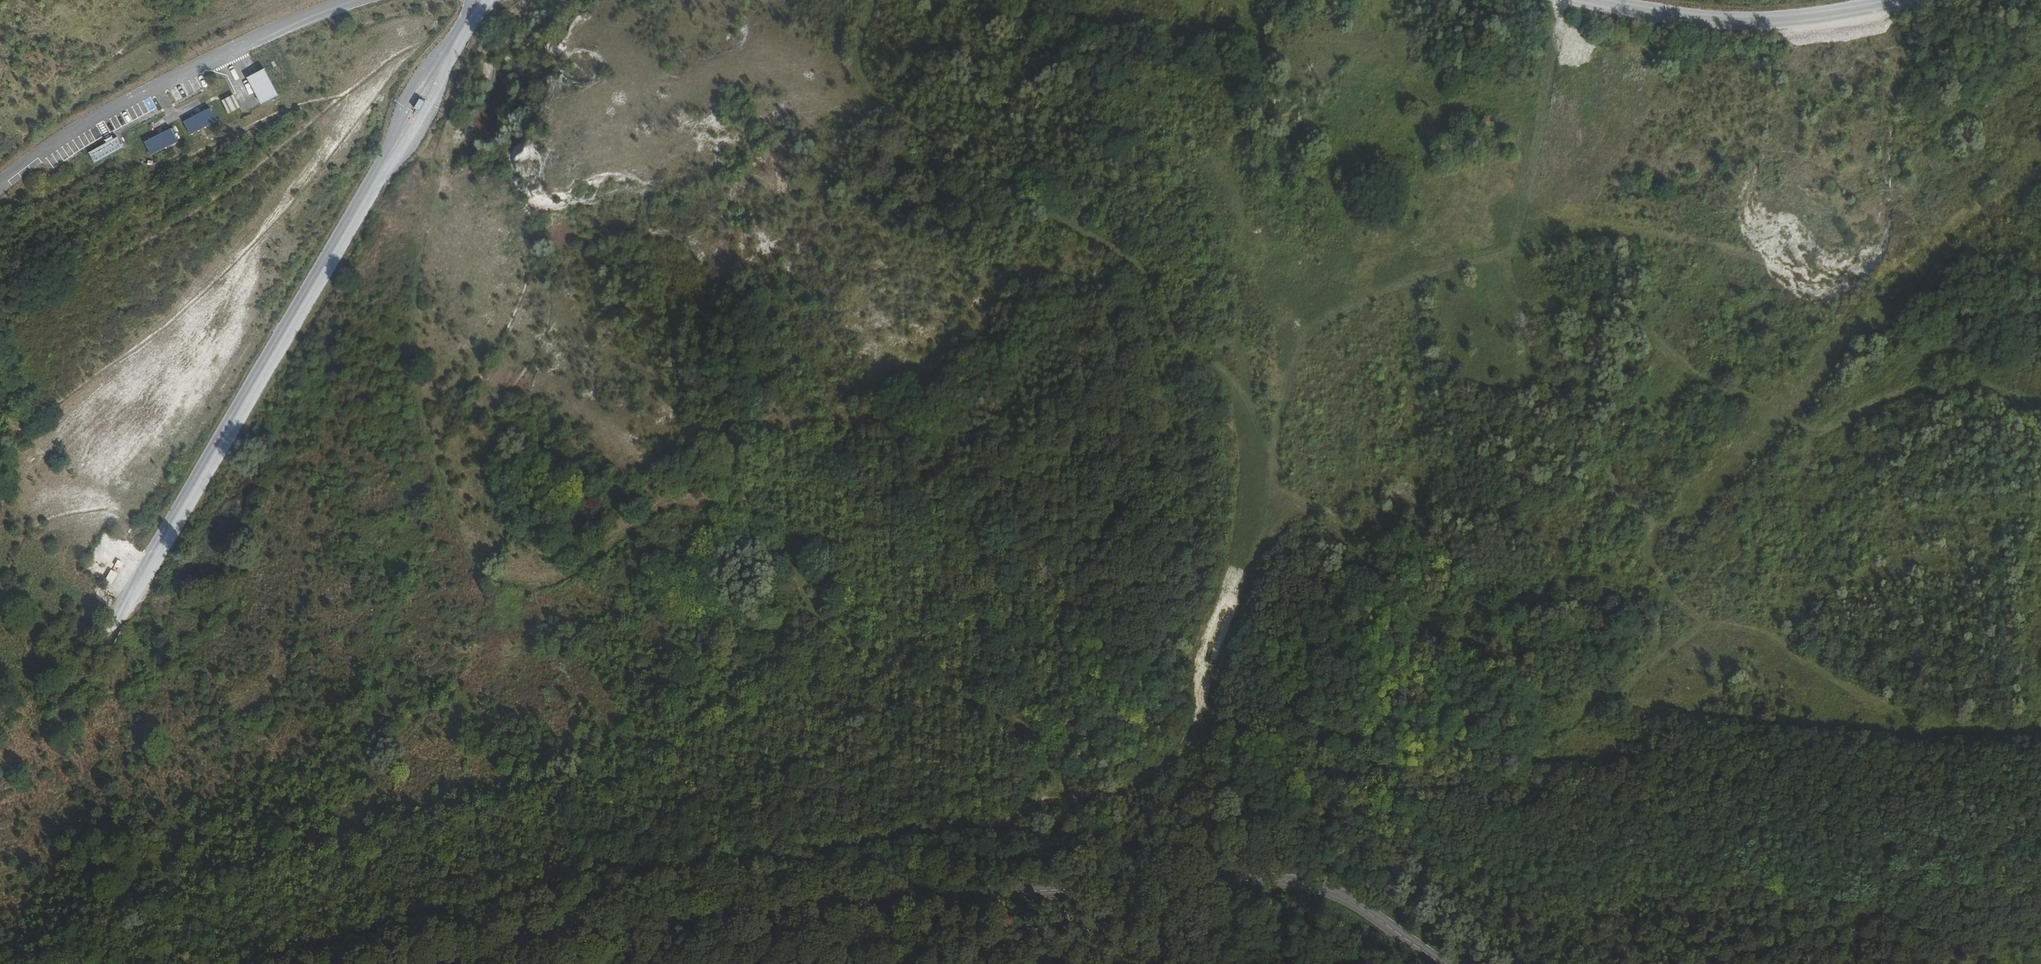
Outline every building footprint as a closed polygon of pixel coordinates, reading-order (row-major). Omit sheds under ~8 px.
[(264,68),(247,77),(261,103),(278,94),(264,68)] [(235,94),(223,100),(229,113),(241,108),(235,94)] [(152,97),(137,104),(142,115),(157,108),(152,97)] [(423,104),(417,101),(412,110),(417,113),(423,104)] [(211,108),(185,121),(191,134),(217,121),(211,108)] [(96,141),(110,132),(103,121),(89,130),(96,141)] [(171,127),(145,140),(151,154),(178,140),(171,127)] [(116,137),(89,152),(95,163),(123,148),(116,137)] [(124,564),(118,560),(105,580),(112,584),(124,564)]
